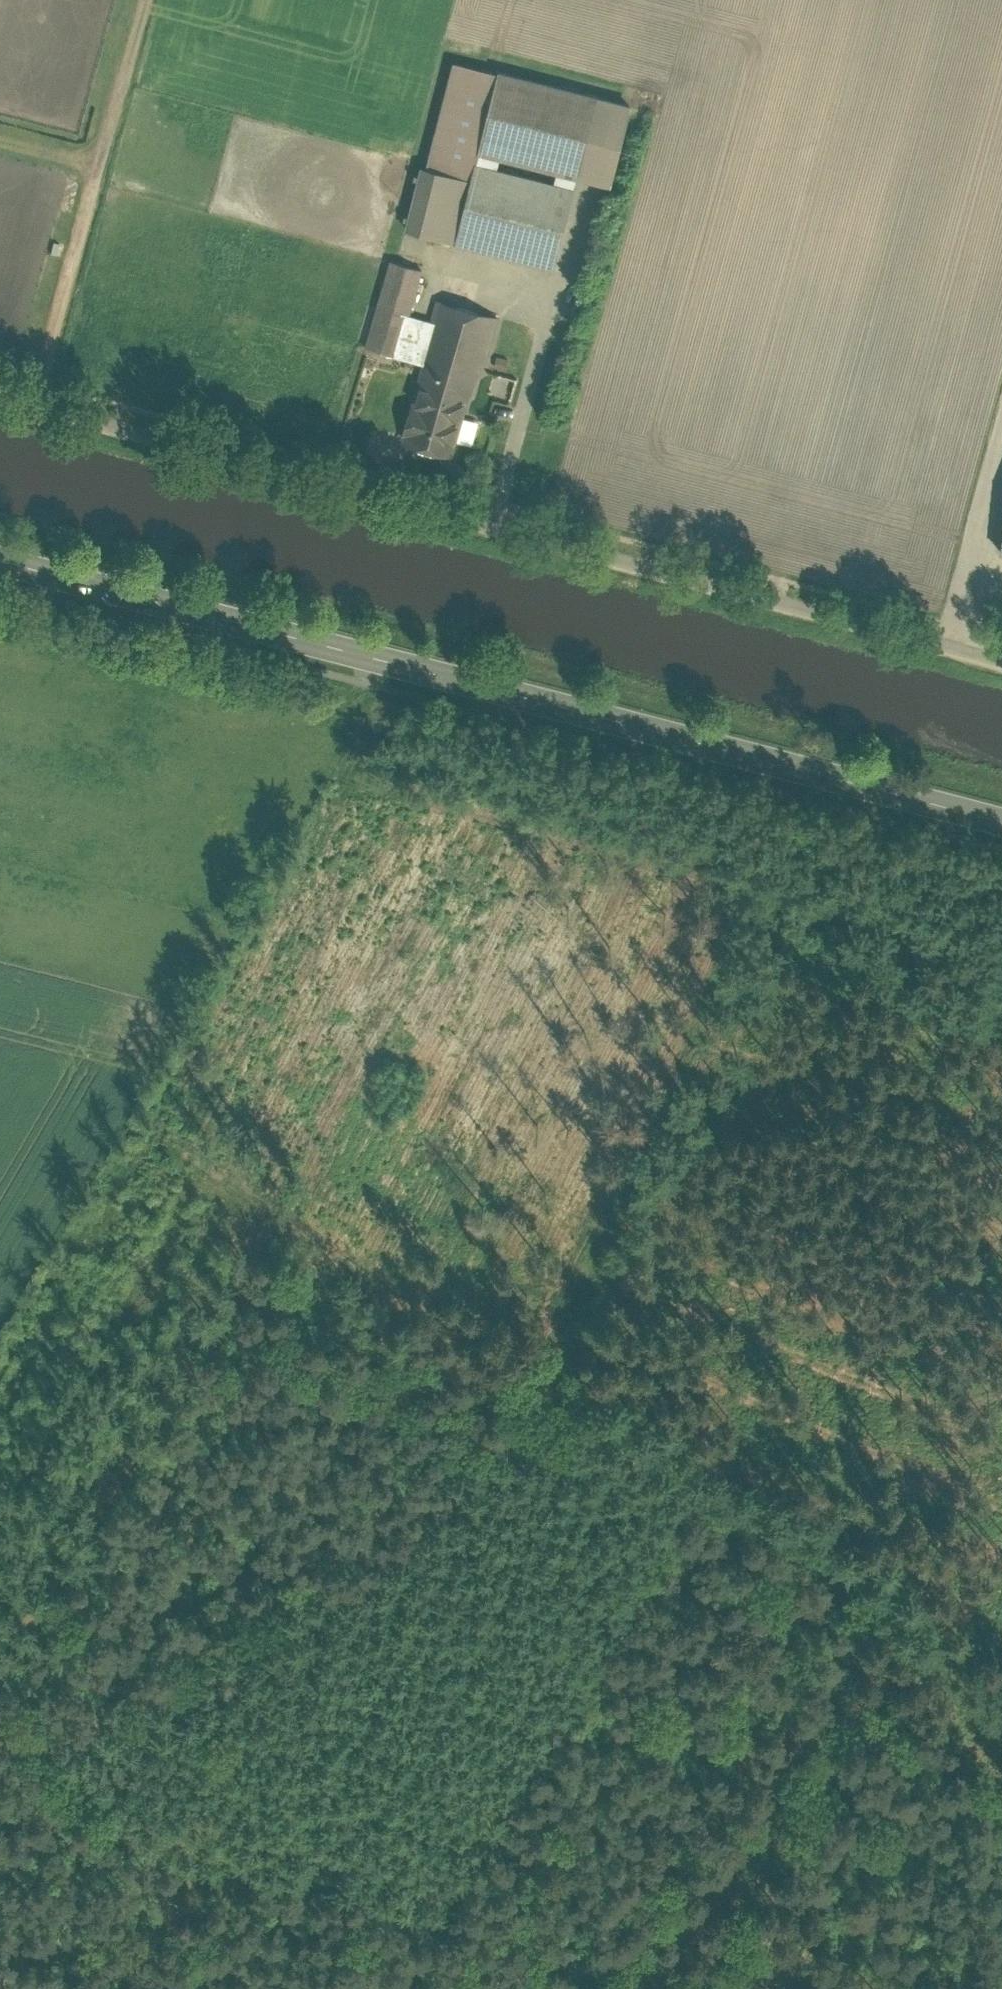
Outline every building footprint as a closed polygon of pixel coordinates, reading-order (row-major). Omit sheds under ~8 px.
[(504,70),(463,60),(439,160),(479,170),(504,70)] [(640,101),(511,69),(490,150),(620,182),(640,101)] [(582,183),(486,159),(466,240),(562,264),(582,183)] [(431,163),(415,227),(462,238),(478,175),(431,163)] [(428,266),(398,258),(376,347),(405,354),(416,311),(428,266)] [(474,410),(499,311),(447,298),(442,317),(431,360),(411,440),(460,452),(470,409),(474,410)] [(431,360),(442,317),(416,311),(405,354),(431,360)]
